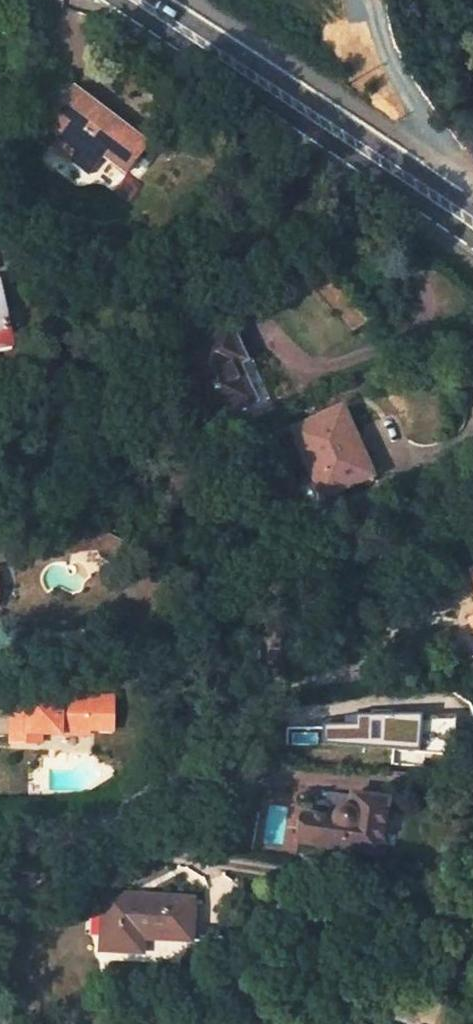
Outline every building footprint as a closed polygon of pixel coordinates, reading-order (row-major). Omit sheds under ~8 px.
[(53,149),(87,174),(101,155),(124,173),(145,144),(74,90),(46,127),(61,139),(53,149)] [(174,354),(205,423),(252,401),(235,364),(243,361),(229,329),(174,354)] [(370,475),(341,409),(291,431),(321,497),(370,475)] [(279,576),(273,557),(266,560),(272,578),(276,577),(279,576)] [(40,735),(61,735),(61,729),(89,730),(89,697),(62,696),(62,700),(26,699),(26,709),(11,709),(10,743),(25,744),(25,735),(40,735)] [(25,744),(40,744),(40,735),(25,735),(25,744)] [(336,810),(332,816),(332,818),(301,814),(297,844),(378,855),(387,800),(350,795),(348,808),(344,807),(339,808),(336,810)] [(103,895),(102,951),(142,953),(143,939),(190,942),(192,900),(103,895)]
